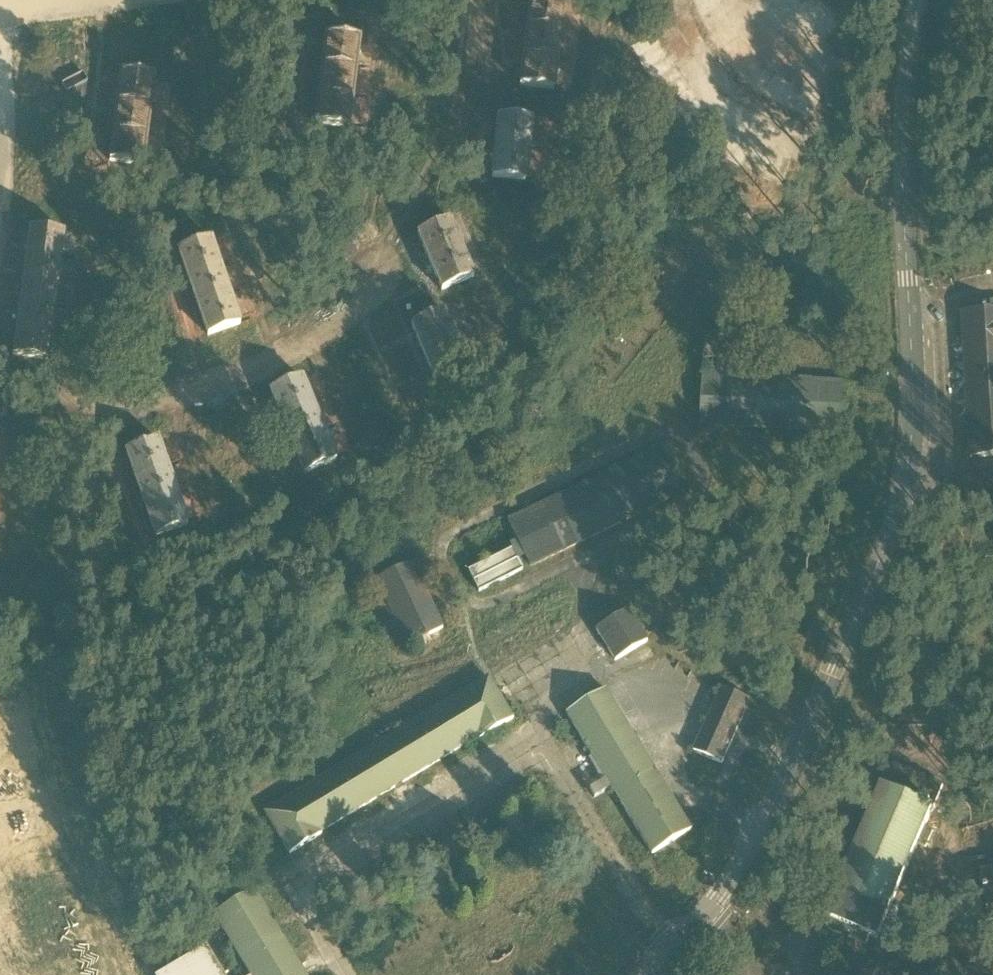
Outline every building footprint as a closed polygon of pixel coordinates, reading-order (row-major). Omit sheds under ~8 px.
[(517,83),(556,87),(565,0),(525,0),(517,83)] [(826,87),(751,58),(727,0),(690,0),(717,67),(741,76),(748,93),(814,118),(826,87)] [(824,39),(839,22),(814,0),(780,0),(824,39)] [(353,124),(358,34),(320,31),(315,122),(353,124)] [(143,164),(157,74),(118,67),(104,157),(143,164)] [(490,176),(529,177),(532,115),(492,113),(490,176)] [(732,131),(722,160),(783,180),(793,151),(732,131)] [(473,277),(449,215),(413,229),(437,291),(473,277)] [(9,354),(48,359),(64,230),(25,225),(9,354)] [(239,325),(214,235),(171,247),(196,337),(239,325)] [(443,307),(406,322),(424,364),(461,349),(443,307)] [(963,311),(967,454),(992,454),(992,310),(963,311)] [(297,473),(335,461),(306,372),(268,384),(297,473)] [(703,374),(702,425),(843,428),(844,377),(703,374)] [(161,438),(123,450),(151,536),(189,523),(161,438)] [(662,448),(506,513),(527,562),(683,496),(662,448)] [(511,547),(469,569),(479,590),(522,568),(511,547)] [(411,560),(373,579),(403,638),(440,620),(411,560)] [(594,625),(611,660),(647,643),(630,608),(594,625)] [(282,846),(515,726),(493,683),(260,802),(282,846)] [(649,854),(690,831),(606,686),(565,710),(649,854)] [(694,750),(724,763),(751,698),(721,686),(694,750)] [(875,948),(939,782),(891,763),(826,929),(875,948)] [(781,843),(787,846),(795,831),(789,828),(781,843)] [(982,857),(989,909),(992,909),(992,856),(982,857)] [(260,886),(217,908),(251,974),(306,974),(260,886)] [(158,970),(160,974),(226,974),(212,945),(158,970)] [(99,965),(51,974),(101,974),(99,965)]
